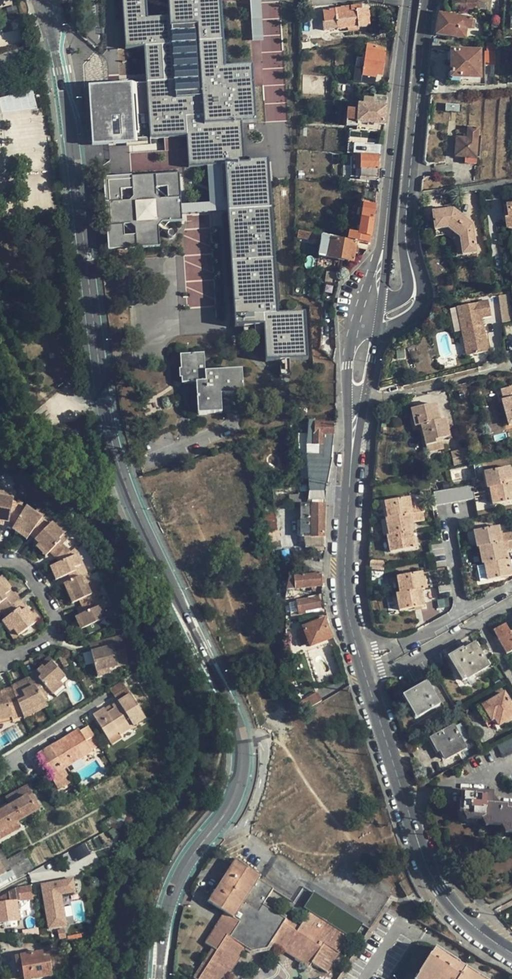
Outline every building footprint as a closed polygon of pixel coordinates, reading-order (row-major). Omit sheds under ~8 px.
[(256,122),(252,67),(225,68),(221,0),(168,0),(170,18),(148,19),(146,0),(123,0),(126,49),(162,47),(164,82),(147,84),(150,139),(187,137),(189,168),(198,167),(229,165),(244,164),(242,123),(256,122)] [(467,0),(462,0),(453,1),(454,11),(467,10),(467,0)] [(477,0),(467,0),(467,10),(471,9),(477,9),(477,0)] [(477,9),(485,9),(485,0),(477,0),(477,9)] [(341,9),(335,10),(336,22),(325,24),(325,31),(337,29),(337,30),(370,26),(368,9),(362,10),(356,11),(355,6),(341,8),(341,9)] [(323,12),(325,24),(336,22),(335,10),(323,12)] [(472,18),(439,15),(436,35),(465,37),(467,29),(471,29),(472,18)] [(445,41),(433,39),(432,50),(444,52),(445,41)] [(364,69),(356,68),(354,82),(375,85),(377,75),(382,76),(386,55),(384,55),(384,50),(377,49),(377,47),(367,45),(365,59),(364,69)] [(485,65),(491,65),(496,65),(496,52),(494,52),(487,52),(485,52),(485,65)] [(480,53),(451,53),(451,79),(480,79),(480,53)] [(365,59),(359,58),(357,58),(356,68),(364,69),(365,59)] [(88,83),(92,145),(138,141),(133,79),(88,83)] [(1,113),(36,107),(33,89),(0,95),(0,109),(1,113)] [(375,104),(387,105),(388,97),(375,97),(375,99),(375,104)] [(386,125),(387,107),(359,105),(358,112),(347,111),(346,126),(357,126),(357,124),(386,125)] [(357,126),(356,130),(384,132),(386,125),(357,124),(357,126)] [(455,156),(465,157),(476,158),(479,128),(468,128),(467,138),(457,137),(455,156)] [(349,130),(348,149),(355,150),(356,130),(349,130)] [(379,178),(381,154),(363,155),(355,154),(354,158),(354,168),(354,169),(360,169),(361,178),(379,178)] [(229,165),(232,212),(259,211),(255,163),(244,164),(229,165)] [(200,197),(198,167),(189,168),(191,190),(191,197),(200,197)] [(167,222),(181,221),(179,198),(167,199),(156,189),(155,176),(132,177),(132,190),(129,194),(126,197),(123,201),(111,202),(113,225),(126,225),(136,233),(136,247),(159,246),(159,233),(161,229),(164,226),(167,222)] [(121,192),(126,197),(129,194),(123,188),(123,186),(122,185),(120,185),(118,186),(117,188),(117,190),(119,192),(121,192)] [(365,193),(364,200),(376,202),(377,195),(365,193)] [(191,220),(190,197),(179,198),(181,221),(191,220)] [(376,205),(376,202),(364,200),(362,200),(359,218),(362,218),(364,204),(376,205)] [(364,204),(362,218),(359,234),(349,232),(348,240),(368,243),(370,244),(376,205),(364,204)] [(271,210),(259,211),(232,212),(227,212),(234,329),(263,328),(265,364),(308,362),(305,315),(277,316),(271,210)] [(462,241),(464,256),(477,254),(473,226),(454,211),(433,214),(436,232),(448,230),(462,241)] [(168,230),(164,226),(161,229),(166,234),(167,236),(169,237),(171,236),(172,235),(173,233),(172,232),(171,230),(168,230)] [(458,256),(464,256),(462,241),(448,230),(436,232),(437,238),(447,237),(456,244),(458,256)] [(313,234),(298,231),(297,239),(312,241),(313,234)] [(366,251),(368,243),(348,240),(322,235),(319,256),(353,263),(355,254),(357,254),(358,249),(366,251)] [(325,285),(322,300),(333,302),(334,298),(338,287),(325,285)] [(488,300),(456,306),(464,341),(471,339),(474,353),(488,350),(481,316),(491,314),(488,300)] [(474,353),(471,339),(464,341),(467,355),(474,353)] [(205,354),(181,356),(182,384),(196,384),(198,414),(222,413),(221,395),(243,394),(242,370),(206,372),(205,354)] [(411,409),(413,420),(417,419),(419,427),(421,427),(425,446),(425,447),(426,447),(436,444),(435,441),(450,437),(446,420),(439,422),(435,403),(411,409)] [(308,500),(312,500),(324,500),(333,460),(333,458),(324,458),(323,443),(325,443),(326,435),(334,435),(334,423),(324,423),(323,421),(308,421),(308,478),(308,500)] [(333,458),(334,435),(326,435),(325,443),(323,443),(324,458),(333,458)] [(452,446),(450,437),(435,441),(436,444),(426,447),(427,452),(452,446)] [(451,452),(454,466),(468,462),(465,449),(451,452)] [(490,488),(511,484),(511,476),(509,467),(485,472),(488,489),(490,488)] [(490,488),(493,505),(511,502),(511,484),(490,488)] [(436,506),(475,499),(474,491),(473,485),(433,493),(436,506)] [(3,520),(9,521),(9,518),(12,501),(13,498),(7,497),(7,494),(0,492),(0,520),(3,520)] [(288,495),(281,497),(283,504),(290,503),(288,495)] [(385,502),(387,518),(423,512),(425,512),(423,504),(411,506),(409,497),(385,502)] [(324,521),(324,500),(312,500),(311,504),(302,504),(302,521),(324,521)] [(25,508),(12,501),(9,518),(16,522),(25,508)] [(41,519),(45,514),(37,509),(36,512),(27,506),(15,525),(30,534),(31,532),(41,519)] [(389,536),(412,532),(413,532),(412,522),(425,520),(423,512),(387,518),(386,518),(389,536)] [(277,515),(276,515),(268,515),(264,516),(266,532),(278,531),(277,515)] [(41,519),(31,532),(36,538),(48,526),(41,519)] [(324,521),(302,521),(302,538),(303,538),(324,538),(324,521)] [(35,541),(48,553),(49,552),(59,541),(62,544),(67,539),(64,536),(57,530),(51,524),(35,541)] [(27,538),(30,535),(30,534),(15,525),(13,529),(27,538)] [(479,548),(511,542),(511,533),(500,535),(499,526),(473,531),(476,548),(479,548)] [(60,527),(57,530),(64,536),(66,533),(60,527)] [(415,549),(412,532),(389,536),(387,536),(390,553),(415,549)] [(44,557),(48,553),(35,541),(31,545),(44,557)] [(70,551),(62,544),(59,541),(49,552),(54,558),(70,551)] [(479,548),(482,564),(484,563),(507,559),(505,550),(511,549),(511,542),(479,548)] [(77,568),(82,566),(78,556),(55,566),(61,579),(69,576),(74,574),(79,572),(77,568)] [(507,559),(484,563),(487,580),(511,576),(511,574),(509,559),(507,559)] [(384,561),(370,560),(370,570),(384,571),(384,561)] [(478,565),(480,579),(486,578),(484,564),(478,565)] [(90,575),(85,565),(82,566),(77,568),(79,572),(74,574),(76,580),(90,575)] [(56,581),(61,579),(55,566),(51,568),(56,581)] [(397,576),(400,593),(421,589),(425,589),(422,572),(397,576)] [(293,577),(291,583),(290,589),(288,600),(300,598),(299,589),(322,586),(321,573),(293,577)] [(89,575),(85,577),(93,596),(97,595),(89,575)] [(7,593),(11,590),(0,576),(0,584),(7,593)] [(93,596),(85,577),(70,584),(78,603),(80,601),(93,596)] [(0,584),(0,613),(18,600),(11,590),(7,593),(0,584)] [(73,605),(78,603),(70,584),(65,586),(73,605)] [(424,606),(421,589),(400,593),(396,593),(399,611),(424,606)] [(97,595),(93,596),(80,601),(83,607),(100,601),(98,594),(97,595)] [(111,607),(107,598),(100,601),(103,607),(104,610),(111,607)] [(304,612),(319,609),(317,599),(289,604),(291,617),(305,615),(304,612)] [(5,620),(4,620),(12,631),(17,637),(36,623),(29,614),(18,600),(0,613),(5,620)] [(100,601),(83,608),(86,614),(103,607),(100,601)] [(108,620),(104,610),(103,607),(86,614),(80,617),(86,630),(108,620)] [(33,612),(29,614),(36,623),(39,621),(33,612)] [(83,631),(86,630),(80,617),(77,618),(83,631)] [(9,634),(12,631),(4,620),(1,623),(9,634)] [(303,628),(305,632),(310,644),(311,647),(331,639),(324,620),(303,628)] [(510,632),(506,624),(494,630),(507,654),(511,651),(511,631),(510,632)] [(303,647),(310,644),(305,632),(298,634),(303,647)] [(111,670),(119,667),(118,661),(128,659),(122,637),(106,641),(108,649),(93,652),(98,673),(111,670)] [(91,645),(93,652),(108,649),(106,641),(91,645)] [(466,680),(488,666),(474,644),(453,657),(466,680)] [(92,651),(83,652),(85,664),(93,663),(92,651)] [(129,665),(128,659),(118,661),(119,667),(129,665)] [(44,667),(46,669),(47,671),(56,665),(53,660),(44,667)] [(47,671),(46,669),(40,673),(44,678),(40,680),(48,691),(50,694),(62,685),(68,680),(56,665),(47,671)] [(44,678),(40,673),(32,679),(42,696),(48,691),(40,680),(44,678)] [(14,689),(15,692),(22,688),(23,692),(29,689),(27,685),(33,682),(32,680),(14,689)] [(24,717),(47,705),(33,682),(27,685),(29,689),(23,692),(30,705),(21,709),(24,717)] [(110,689),(114,696),(126,688),(122,682),(110,689)] [(418,718),(440,705),(426,683),(405,695),(418,718)] [(65,689),(62,685),(50,694),(53,698),(65,689)] [(22,688),(15,692),(21,709),(30,705),(23,692),(22,688)] [(145,718),(126,688),(114,696),(118,702),(112,706),(114,709),(107,713),(105,709),(104,708),(93,716),(108,739),(118,733),(120,735),(145,718)] [(320,689),(304,698),(309,706),(325,698),(320,689)] [(492,722),(495,720),(499,727),(511,718),(511,705),(504,693),(482,707),(492,722)] [(15,694),(3,697),(4,701),(9,700),(13,715),(22,713),(15,694)] [(13,715),(9,700),(4,701),(3,697),(0,697),(0,721),(14,717),(13,715)] [(305,709),(309,706),(304,698),(300,701),(305,709)] [(48,708),(47,705),(24,717),(26,720),(48,708)] [(111,705),(105,709),(107,713),(114,709),(112,706),(111,705)] [(485,725),(492,722),(482,707),(476,711),(485,725)] [(15,722),(14,720),(24,717),(22,713),(13,715),(14,717),(0,721),(0,725),(15,722)] [(432,728),(436,735),(447,729),(443,722),(432,728)] [(466,748),(464,743),(459,734),(454,726),(447,729),(436,735),(431,738),(438,750),(441,749),(446,759),(466,748)] [(99,746),(87,727),(80,731),(79,730),(37,756),(58,790),(71,781),(64,769),(92,751),(91,751),(99,746)] [(466,730),(459,734),(464,743),(471,739),(466,730)] [(122,738),(120,735),(118,733),(108,739),(112,745),(122,738)] [(497,745),(503,757),(511,753),(511,737),(497,745)] [(16,822),(36,811),(39,808),(26,785),(5,797),(10,806),(0,812),(0,831),(16,822)] [(491,806),(491,795),(461,793),(460,813),(470,813),(470,819),(490,820),(490,826),(509,827),(509,833),(511,833),(511,807),(491,806)] [(18,826),(16,822),(0,831),(0,833),(1,835),(10,830),(18,826)] [(19,828),(18,826),(10,830),(1,835),(3,837),(19,828)] [(215,929),(206,943),(213,948),(193,978),(194,978),(226,978),(246,948),(252,952),(267,948),(271,943),(309,967),(312,963),(327,973),(349,938),(309,913),(299,928),(263,905),(273,889),(258,879),(260,876),(235,860),(208,902),(226,913),(230,916),(220,932),(215,929)] [(75,892),(73,879),(41,884),(49,929),(67,926),(62,894),(75,892)] [(22,888),(28,898),(32,897),(30,887),(22,888)] [(16,900),(20,898),(18,888),(17,888),(8,893),(8,901),(16,900)] [(20,898),(28,898),(22,888),(18,888),(20,898)] [(8,901),(0,902),(0,921),(19,919),(16,900),(8,901)] [(226,913),(215,929),(220,932),(230,916),(226,913)] [(466,968),(466,969),(459,964),(460,963),(436,948),(431,955),(430,954),(418,974),(419,975),(416,978),(484,978),(466,968)] [(15,957),(17,972),(23,971),(24,978),(30,978),(51,976),(49,958),(43,958),(42,953),(15,957)]
